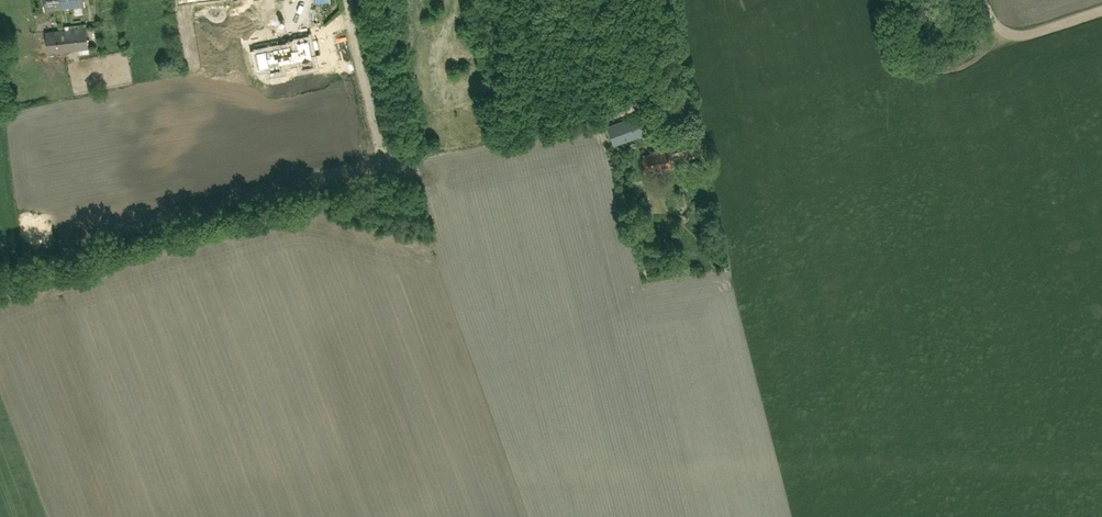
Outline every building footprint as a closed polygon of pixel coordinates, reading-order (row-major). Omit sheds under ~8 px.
[(45,10),(85,5),(84,0),(44,0),(45,10)] [(306,0),(283,0),(290,31),(314,26),(312,16),(309,17),(306,0)] [(318,8),(320,14),(343,10),(342,4),(318,8)] [(89,53),(88,48),(86,27),(46,31),(48,52),(78,49),(78,54),(89,53)] [(295,51),(262,58),(266,74),(275,72),(277,78),(288,76),(286,69),(307,65),(309,74),(320,72),(318,63),(315,45),(303,47),(304,54),(299,55),(298,54),(296,55),(295,51)] [(642,132),(636,117),(608,127),(611,135),(616,133),(619,141),(642,132)] [(679,143),(679,146),(650,151),(650,153),(643,154),(645,170),(659,168),(660,170),(672,168),(670,155),(680,154),(681,156),(689,155),(696,154),(693,138),(686,139),(686,142),(679,143)]
